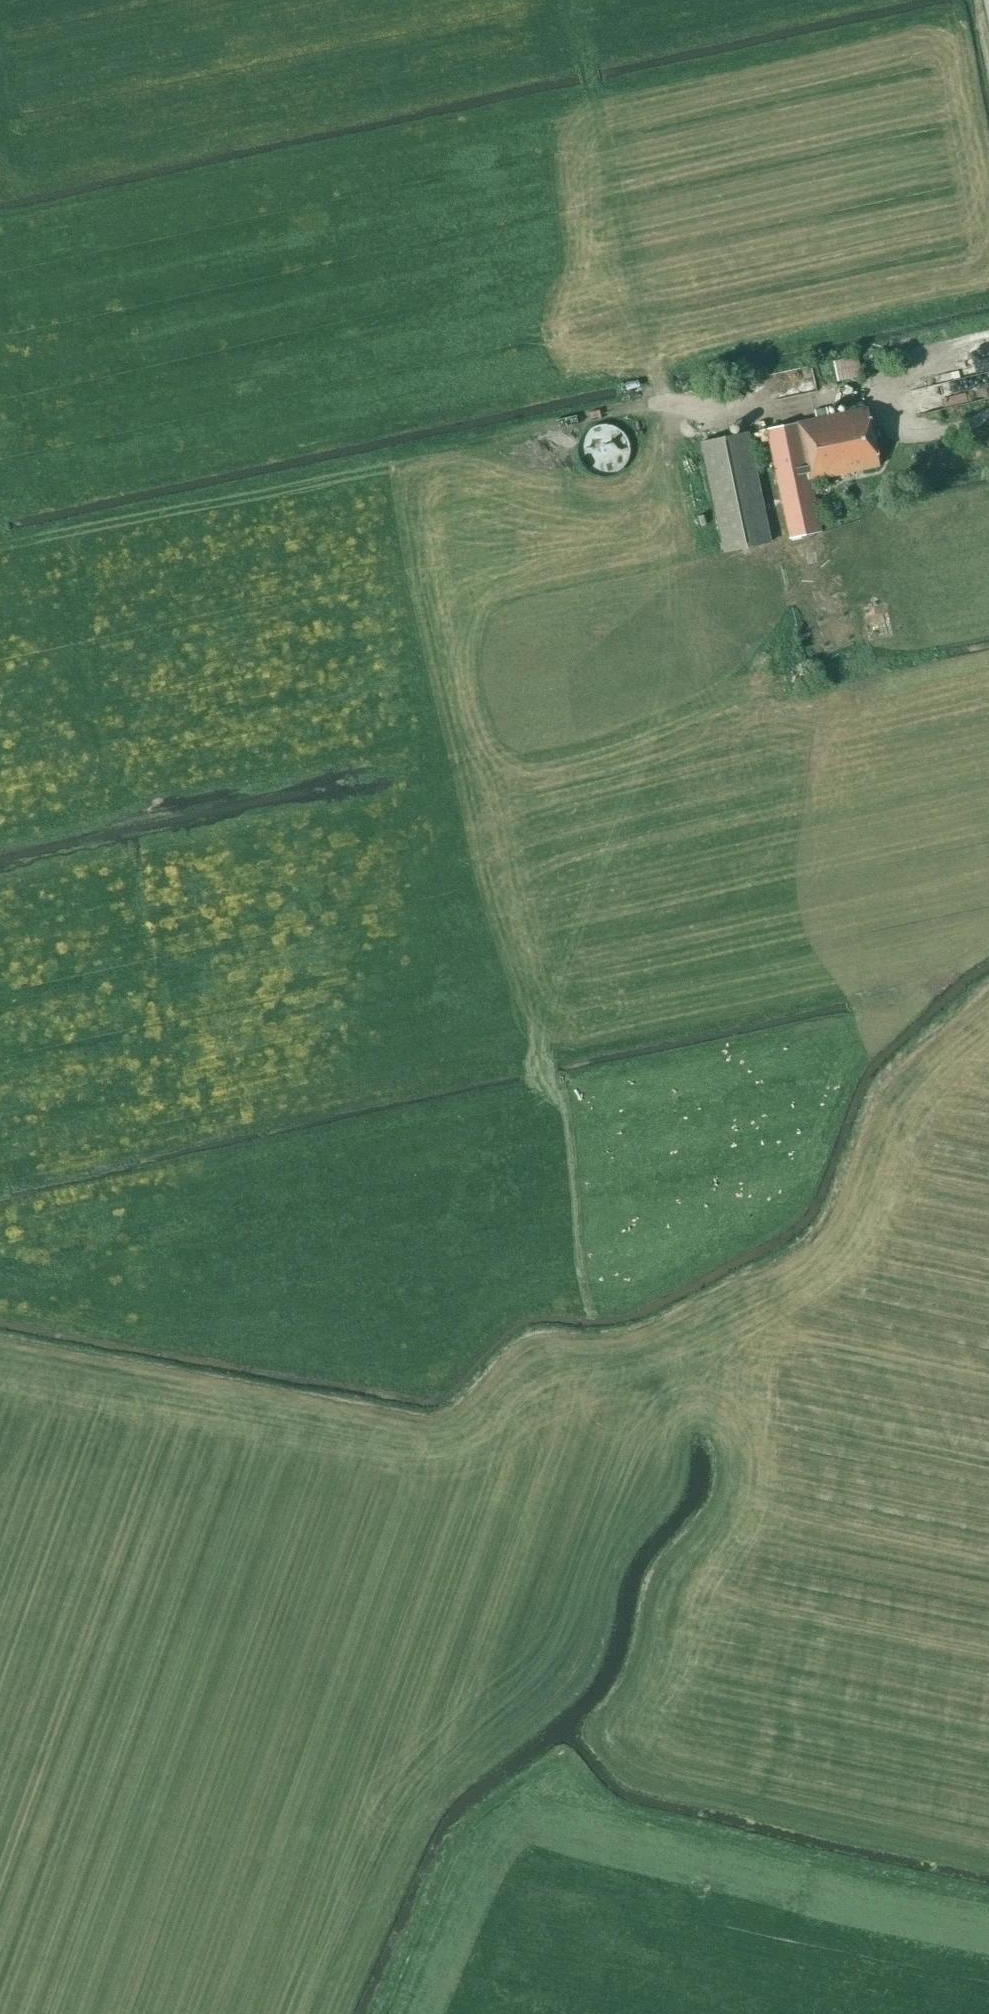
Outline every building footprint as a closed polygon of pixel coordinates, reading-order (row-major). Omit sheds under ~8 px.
[(859,350),(835,355),(839,377),(864,372),(859,350)] [(767,428),(790,539),(821,532),(810,481),(880,466),(867,407),(797,422),(767,428)] [(701,442),(723,552),(771,542),(748,432),(701,442)] [(859,616),(864,615),(869,641),(893,635),(887,603),(862,608),(863,611),(859,612),(859,616)]
